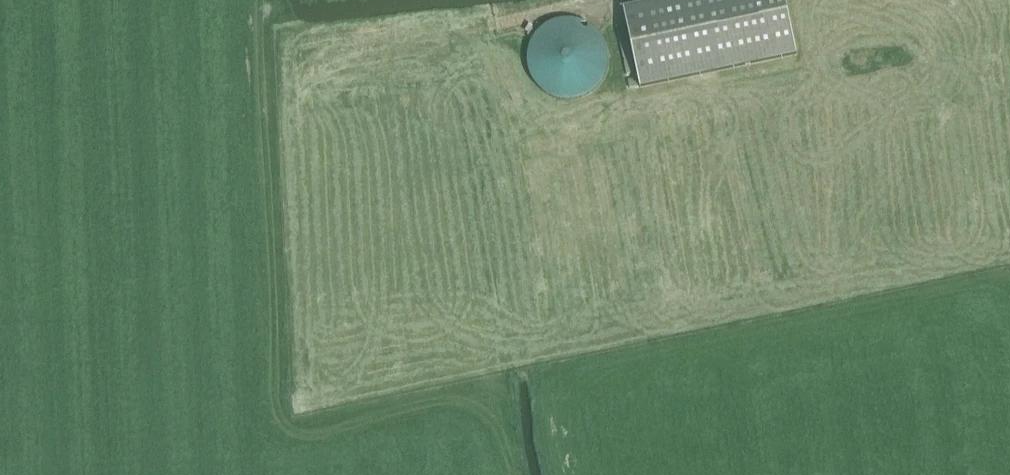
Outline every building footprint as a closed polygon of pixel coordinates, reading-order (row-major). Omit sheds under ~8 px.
[(625,9),(642,89),(798,56),(787,0),(670,0),(625,9)] [(592,93),(595,91),(597,88),(600,86),(602,83),(604,80),(605,77),(607,74),(608,70),(608,67),(609,63),(609,60),(609,56),(608,53),(607,49),(606,46),(605,43),(603,40),(601,37),(599,34),(597,31),(594,29),(592,27),(589,25),(585,23),(582,22),(579,21),(575,20),(572,20),(568,20),(565,20),(561,20),(558,21),(555,22),(551,24),(548,25),(545,27),(543,29),(540,32),(538,34),(536,37),(534,40),(532,43),(531,46),(530,50),(529,53),(529,57),(528,60),(529,64),(529,67),(530,71),(531,74),(532,77),(534,80),(536,83),(538,86),(540,89),(543,91),(546,93),(549,95),(552,97),(555,98),(558,99),(562,100),(565,100),(569,100),(572,100),(576,100),(579,99),(583,98),(586,96),(589,95),(592,93)]
